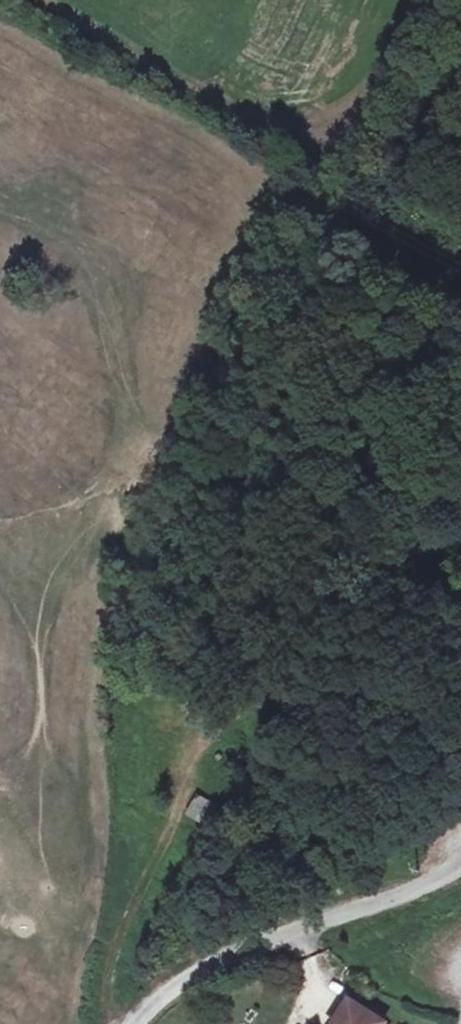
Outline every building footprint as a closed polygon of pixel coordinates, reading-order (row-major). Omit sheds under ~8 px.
[(208,826),(220,806),(198,793),(187,814),(208,826)] [(352,1003),(338,1023),(385,1023),(379,1020),(368,1013),(352,1003)] [(372,1008),(368,1013),(379,1020),(382,1014),(372,1008)]
